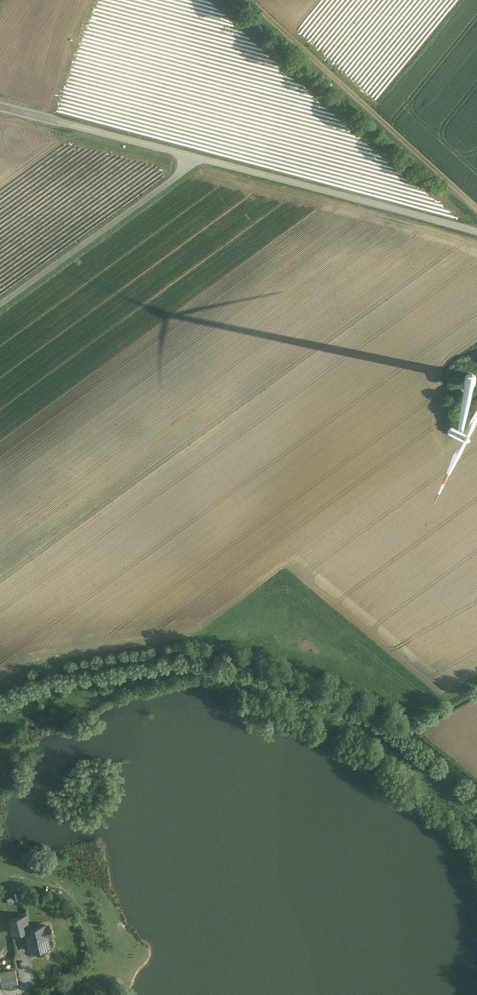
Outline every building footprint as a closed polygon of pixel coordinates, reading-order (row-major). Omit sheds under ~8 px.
[(25,916),(10,919),(11,927),(13,933),(25,930),(30,950),(49,946),(47,936),(51,935),(49,925),(45,926),(44,925),(28,929),(27,923),(25,916)] [(14,971),(0,973),(2,985),(16,982),(14,971)]
